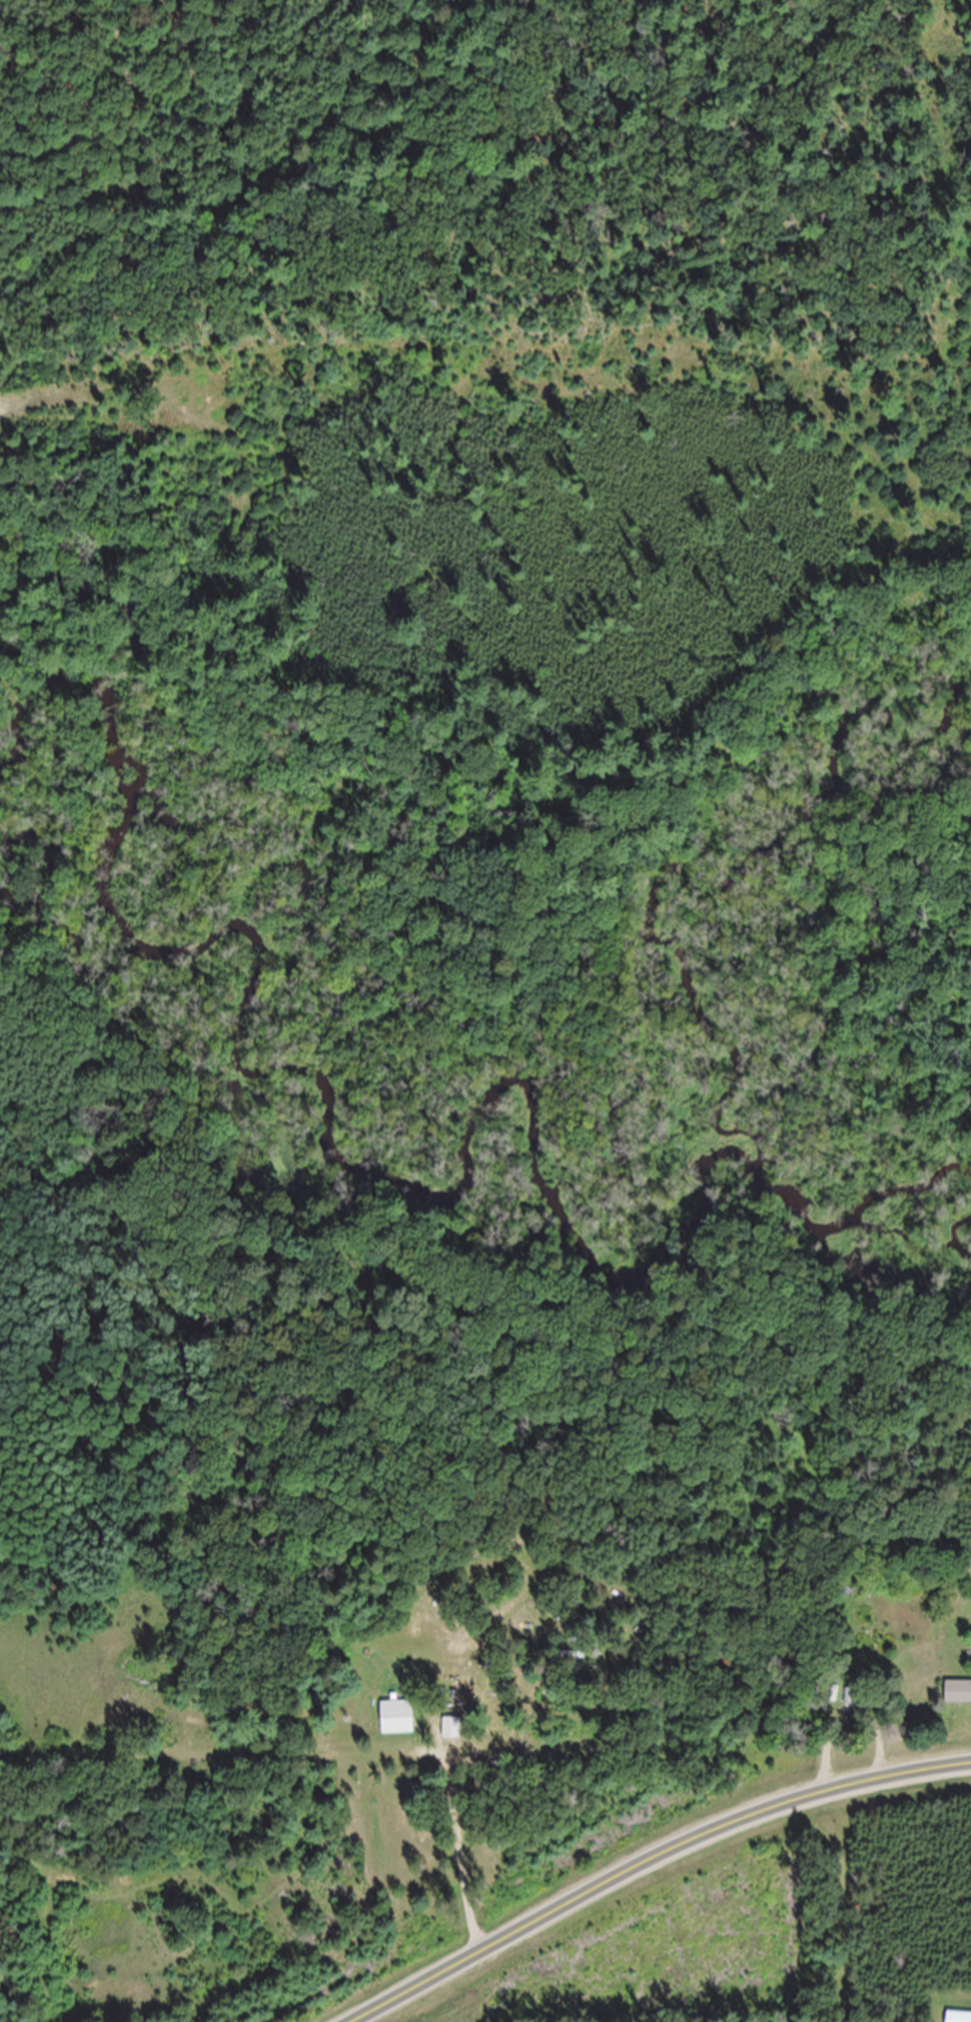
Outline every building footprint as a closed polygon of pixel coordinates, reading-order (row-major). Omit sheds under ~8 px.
[(947,1691),(947,1713),(970,1713),(970,1691),(947,1691)] [(872,1719),(872,1699),(847,1699),(847,1719),(872,1719)] [(414,1713),(384,1713),(384,1735),(414,1735),(414,1713)] [(445,1748),(464,1748),(464,1729),(445,1729),(445,1748)]
